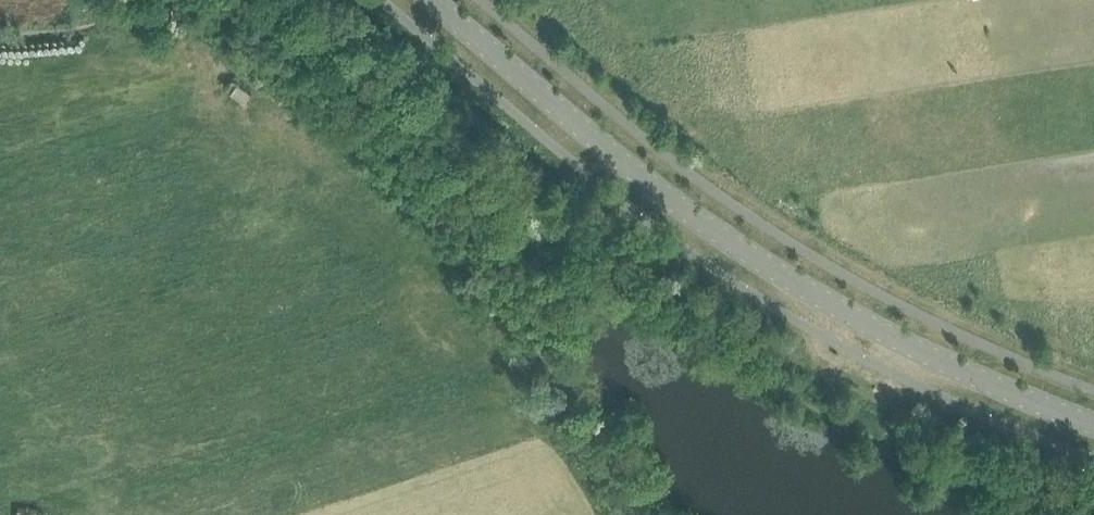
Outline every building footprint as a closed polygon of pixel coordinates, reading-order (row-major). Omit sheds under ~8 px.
[(232,76),(224,86),(244,101),(252,91),(232,76)]
